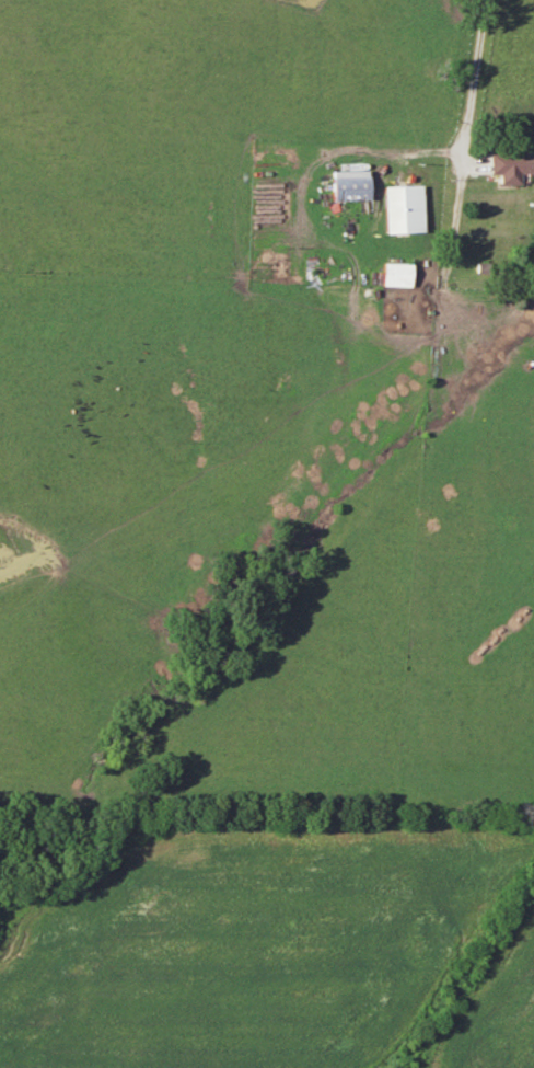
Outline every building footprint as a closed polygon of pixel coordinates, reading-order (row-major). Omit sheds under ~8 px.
[(489,176),(499,176),(499,186),(519,186),(520,177),(533,177),(533,154),(489,154),(489,176)] [(331,212),(368,212),(368,177),(331,177),(331,212)] [(383,186),(383,233),(422,233),(422,186),(383,186)] [(410,287),(410,263),(382,263),(382,287),(410,287)]
